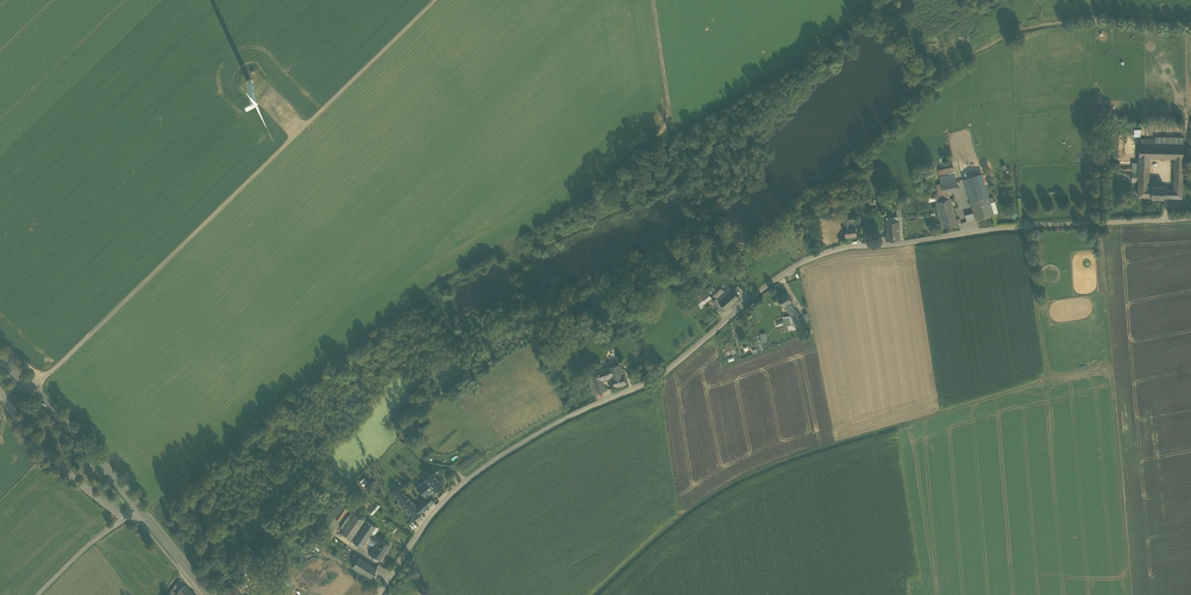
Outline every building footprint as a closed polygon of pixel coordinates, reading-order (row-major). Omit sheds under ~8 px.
[(824,49),(821,51),(827,59),(829,57),(824,49)] [(1141,139),(1140,144),(1173,145),(1173,137),(1155,137),(1155,139),(1141,139)] [(1184,137),(1173,137),(1173,145),(1184,145),(1184,137)] [(1174,189),(1169,189),(1169,198),(1182,198),(1184,145),(1173,145),(1140,144),(1139,144),(1139,163),(1139,173),(1138,181),(1138,186),(1149,186),(1149,158),(1175,158),(1174,189)] [(938,169),(940,176),(955,173),(953,166),(938,169)] [(957,188),(955,173),(940,176),(941,184),(933,186),(935,195),(936,202),(943,201),(941,194),(944,193),(943,191),(957,188)] [(974,213),(976,219),(993,214),(982,174),(964,179),(974,213)] [(1152,186),(1149,186),(1138,186),(1138,197),(1151,197),(1151,198),(1152,198),(1163,198),(1164,198),(1164,189),(1164,187),(1165,186),(1164,186),(1152,186)] [(951,199),(943,201),(936,202),(939,213),(943,212),(944,215),(955,213),(954,209),(953,207),(951,199)] [(939,213),(943,228),(958,224),(957,220),(955,213),(944,215),(943,212),(939,213)] [(966,215),(967,221),(976,219),(974,213),(966,215)] [(845,227),(846,237),(857,236),(856,226),(854,226),(853,219),(844,220),(845,227)] [(887,224),(888,241),(900,240),(899,223),(887,224)] [(713,301),(723,312),(726,309),(719,302),(723,298),(720,295),(724,292),(722,288),(714,294),(714,297),(716,299),(713,301)] [(694,299),(700,307),(711,298),(705,290),(694,299)] [(719,302),(726,309),(739,298),(733,290),(727,295),(723,298),(719,302)] [(785,306),(791,316),(797,313),(790,302),(792,301),(787,292),(778,298),(783,307),(785,306)] [(783,325),(784,326),(795,324),(796,324),(792,317),(792,318),(785,319),(785,320),(783,320),(783,325)] [(592,376),(594,382),(594,383),(603,380),(608,379),(607,377),(612,376),(612,377),(611,377),(612,378),(615,387),(627,384),(620,363),(598,370),(600,374),(592,376)] [(594,383),(598,393),(606,390),(603,380),(594,383)] [(432,471),(424,479),(434,490),(442,483),(432,471)] [(429,495),(434,490),(424,479),(422,480),(415,486),(425,498),(430,504),(435,500),(429,495)] [(414,519),(427,507),(422,501),(416,506),(398,486),(391,492),(414,519)] [(427,507),(430,504),(425,498),(422,501),(427,507)] [(338,503),(330,514),(335,518),(343,506),(338,503)] [(335,518),(339,521),(347,509),(343,506),(335,518)] [(352,540),(365,520),(353,512),(340,532),(352,540)] [(380,523),(384,524),(388,514),(385,512),(380,523)] [(323,525),(332,530),(339,521),(335,518),(330,514),(323,525)] [(352,540),(353,541),(367,522),(365,520),(352,540)] [(375,527),(374,527),(367,522),(353,541),(361,547),(365,541),(370,533),(371,532),(375,527)] [(332,530),(323,525),(321,527),(330,533),(332,530)] [(368,543),(373,535),(370,533),(365,541),(368,543)] [(369,553),(381,560),(390,546),(374,536),(373,535),(368,543),(373,547),(369,553)] [(353,566),(371,578),(376,568),(358,557),(353,566)] [(185,585),(177,592),(180,594),(194,594),(185,585)] [(235,585),(221,594),(242,594),(235,585)]
